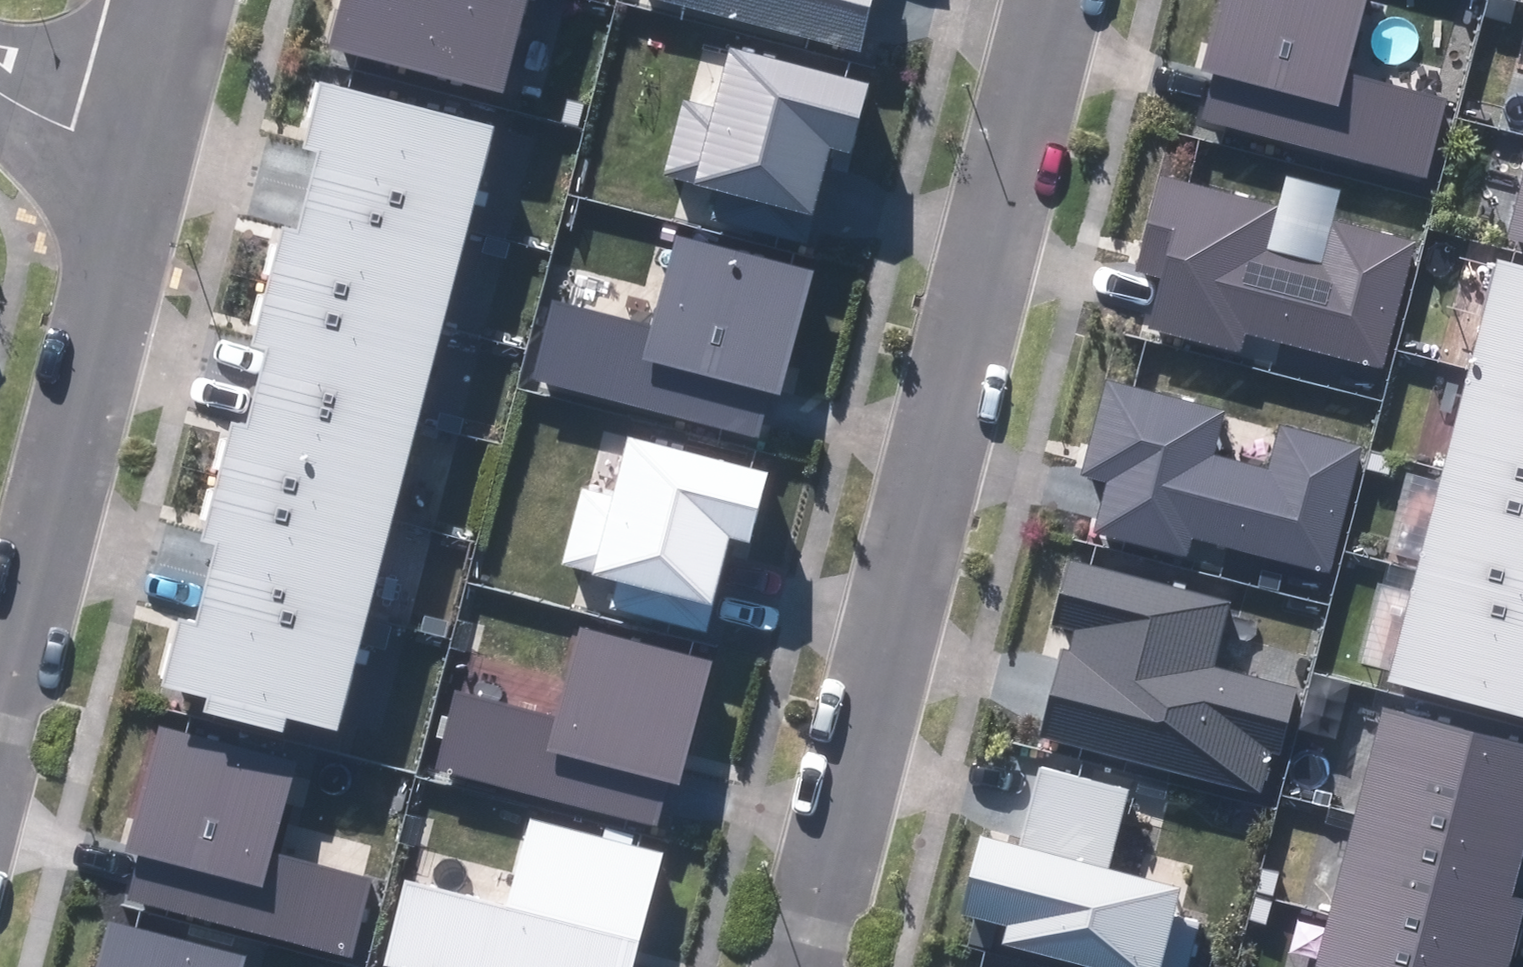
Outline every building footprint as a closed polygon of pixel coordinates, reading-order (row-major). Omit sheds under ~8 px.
[(514,82),(536,0),(351,0),(341,37),(514,82)] [(866,43),(876,0),(693,0),(866,43)] [(1428,165),(1446,93),(1349,69),(1366,0),(1219,0),(1203,62),(1215,65),(1211,83),(1204,110),(1428,165)] [(717,210),(813,235),(823,194),(838,136),(858,141),(875,72),(739,38),(723,99),(689,91),(680,126),(670,164),(725,178),(717,210)] [(320,180),(477,221),(505,117),(332,72),(315,138),(330,142),(327,155),(320,180)] [(1153,317),(1243,340),(1248,323),(1384,358),(1418,231),(1334,209),(1323,252),(1270,238),(1281,197),(1164,167),(1140,260),(1166,267),(1159,291),(1153,317)] [(280,271),(452,319),(477,221),(320,180),(315,200),(310,219),(295,215),(280,271)] [(1509,231),(1522,234),(1522,180),(1509,231)] [(538,369),(761,425),(769,394),(773,378),(785,381),(816,258),(686,224),(662,319),(558,293),(538,369)] [(1473,352),(1522,365),(1522,254),(1500,248),(1473,352)] [(270,375),(426,416),(452,319),(280,271),(264,333),(280,337),(275,358),(270,375)] [(1446,456),(1522,475),(1522,365),(1473,352),(1446,456)] [(1097,518),(1188,543),(1194,524),(1332,562),(1368,434),(1282,410),(1269,457),(1218,443),(1230,401),(1109,368),(1083,462),(1110,470),(1097,518)] [(246,409),(230,468),(400,512),(426,416),(270,375),(264,398),(260,412),(246,409)] [(617,593),(711,618),(722,575),(736,522),(760,528),(778,460),(636,422),(620,483),(586,475),(566,553),(623,568),(617,593)] [(1420,560),(1522,586),(1522,475),(1446,456),(1420,560)] [(218,570),(374,611),(400,512),(230,468),(214,528),(229,531),(224,549),(218,570)] [(1043,726),(1264,781),(1274,741),(1286,744),(1304,677),(1213,654),(1229,592),(1070,552),(1055,613),(1077,618),(1072,637),(1065,636),(1054,681),(1043,726)] [(1393,663),(1522,697),(1522,586),(1420,560),(1393,663)] [(215,697),(295,717),(298,703),(346,715),(374,611),(218,570),(212,591),(208,607),(193,603),(175,672),(218,683),(215,697)] [(461,677),(441,758),(662,813),(668,788),(674,764),(684,767),(714,645),(584,613),(562,702),(461,677)] [(1355,798),(1522,841),(1522,730),(1382,694),(1355,798)] [(133,885),(358,944),(379,866),(278,839),(303,744),(169,709),(135,838),(145,840),(140,859),(133,885)] [(1184,966),(1187,966),(1202,910),(1174,903),(1181,874),(1123,860),(1112,850),(1131,777),(1045,755),(1035,791),(1026,830),(986,820),(966,899),(1011,910),(1007,930),(1155,966),(1161,966),(1163,962),(1184,966)] [(1329,901),(1513,948),(1522,910),(1522,841),(1355,798),(1329,901)] [(446,966),(624,966),(625,962),(636,965),(668,842),(537,808),(515,893),(413,866),(391,953),(446,966)] [(1312,966),(1508,966),(1513,948),(1329,901),(1312,966)] [(252,943),(117,907),(101,966),(246,966),(252,943)]
